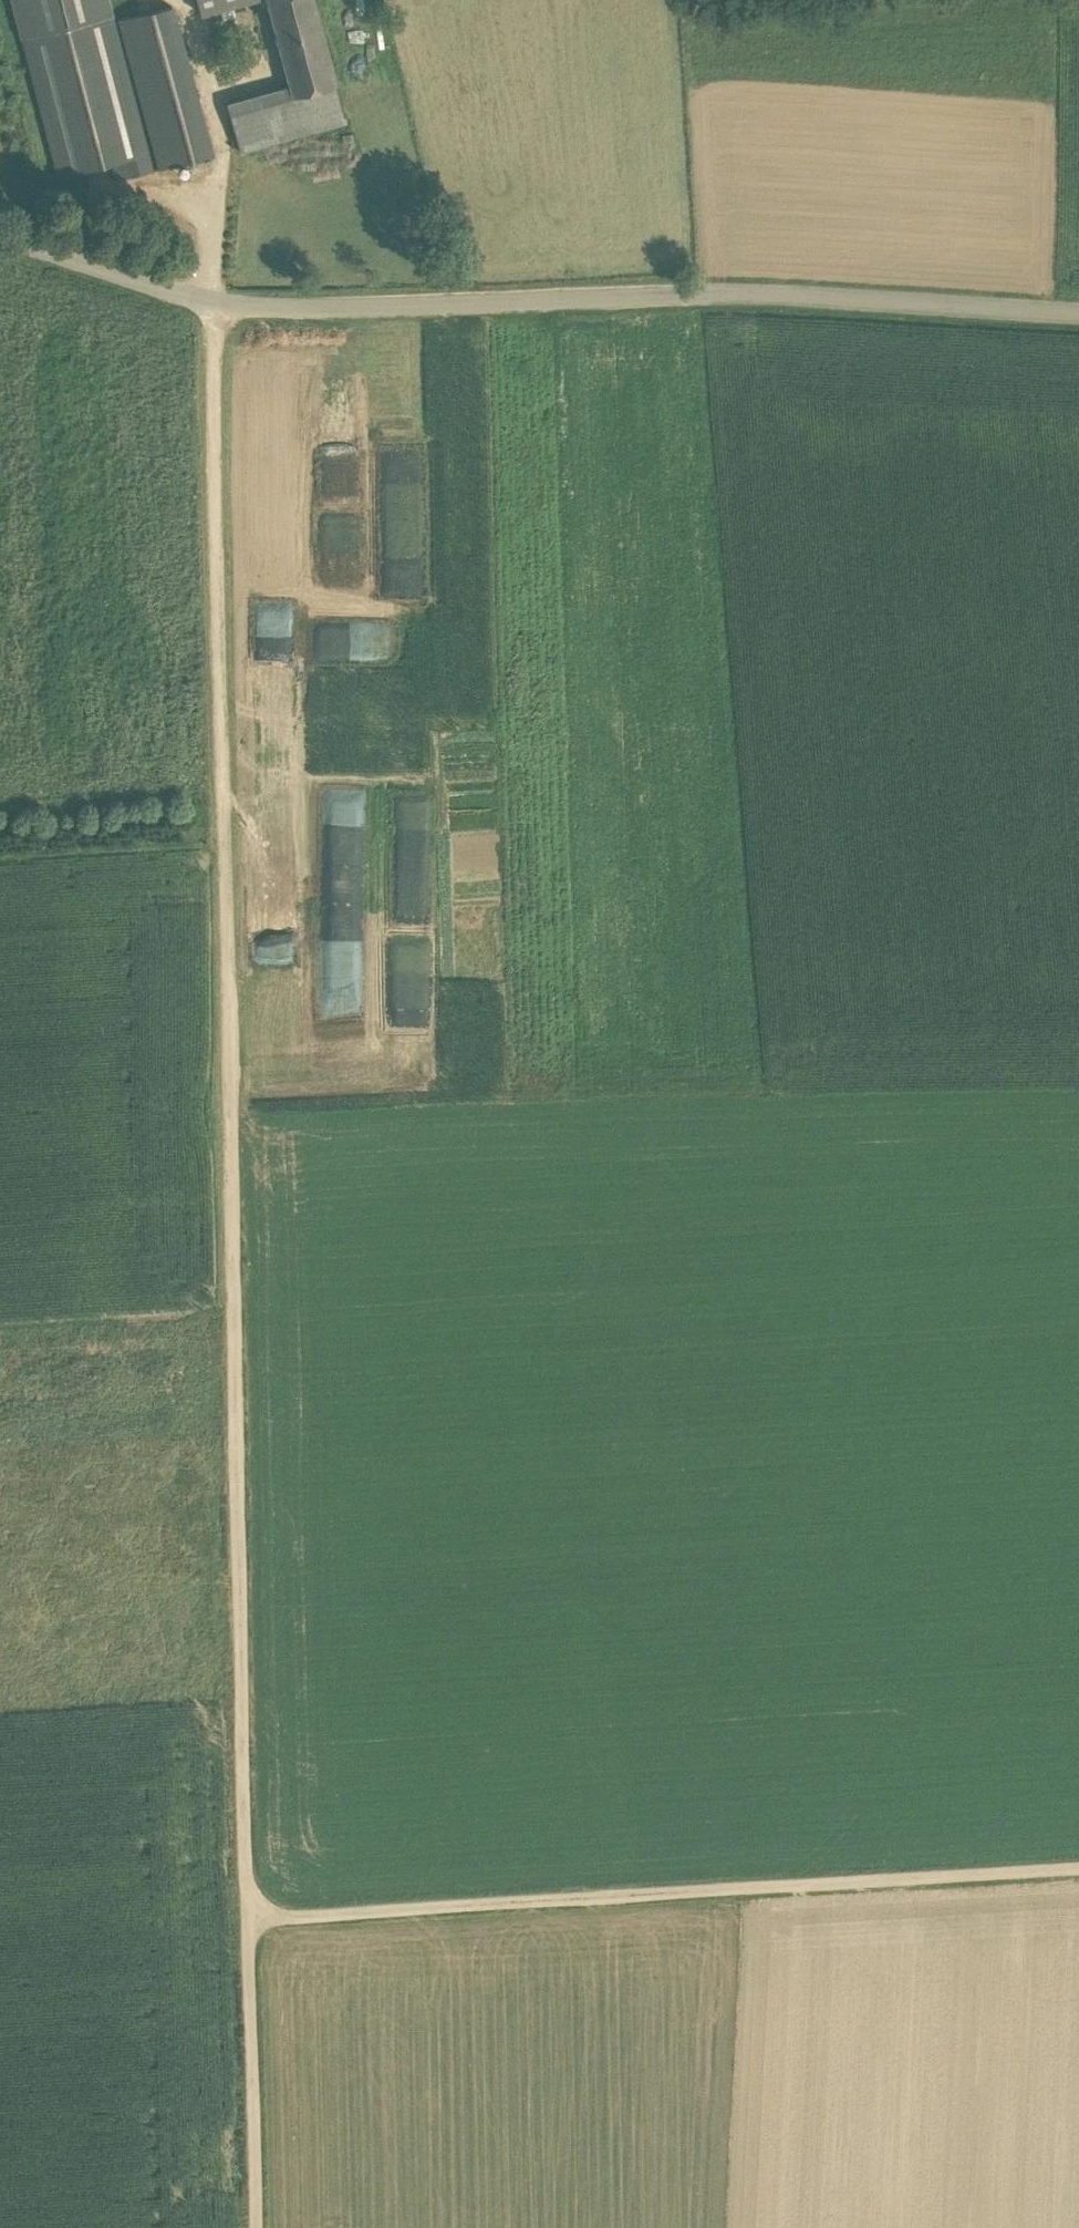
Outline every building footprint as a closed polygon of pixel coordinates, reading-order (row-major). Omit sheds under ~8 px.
[(22,38),(114,14),(111,0),(12,0),(22,38)] [(250,0),(192,0),(195,12),(250,0)] [(315,0),(271,0),(292,85),(227,104),(240,151),(348,120),(346,115),(345,115),(336,83),(315,0)] [(174,5),(119,19),(161,168),(213,155),(174,5)] [(113,15),(24,38),(60,176),(122,160),(126,177),(153,170),(113,15)]
